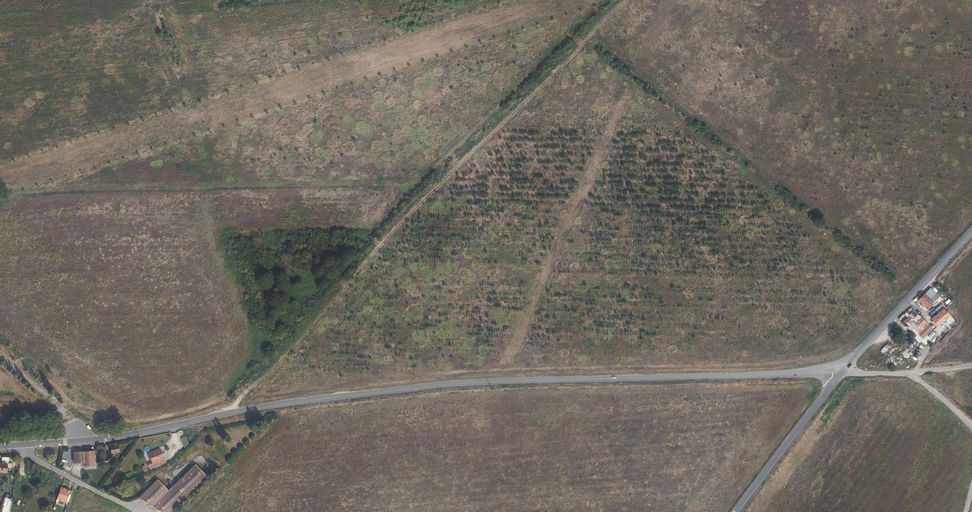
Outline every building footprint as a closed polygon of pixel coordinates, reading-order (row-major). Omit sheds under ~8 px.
[(922,295),(916,301),(925,310),(931,303),(922,295)] [(940,310),(931,320),(937,326),(947,315),(940,310)] [(914,338),(919,343),(932,330),(914,311),(902,323),(910,332),(912,329),(918,335),(914,338)] [(183,446),(187,445),(184,430),(179,432),(183,446)] [(164,464),(159,449),(148,454),(151,463),(146,465),(148,469),(164,464)] [(73,455),(74,465),(84,464),(84,468),(94,467),(93,453),(73,455)] [(139,499),(159,511),(171,511),(207,476),(195,465),(169,492),(158,480),(139,499)] [(32,487),(29,494),(33,496),(39,479),(42,480),(44,475),(34,471),(29,485),(32,487)] [(45,476),(36,499),(43,502),(51,478),(45,476)] [(65,501),(68,492),(60,489),(57,498),(65,501)]
